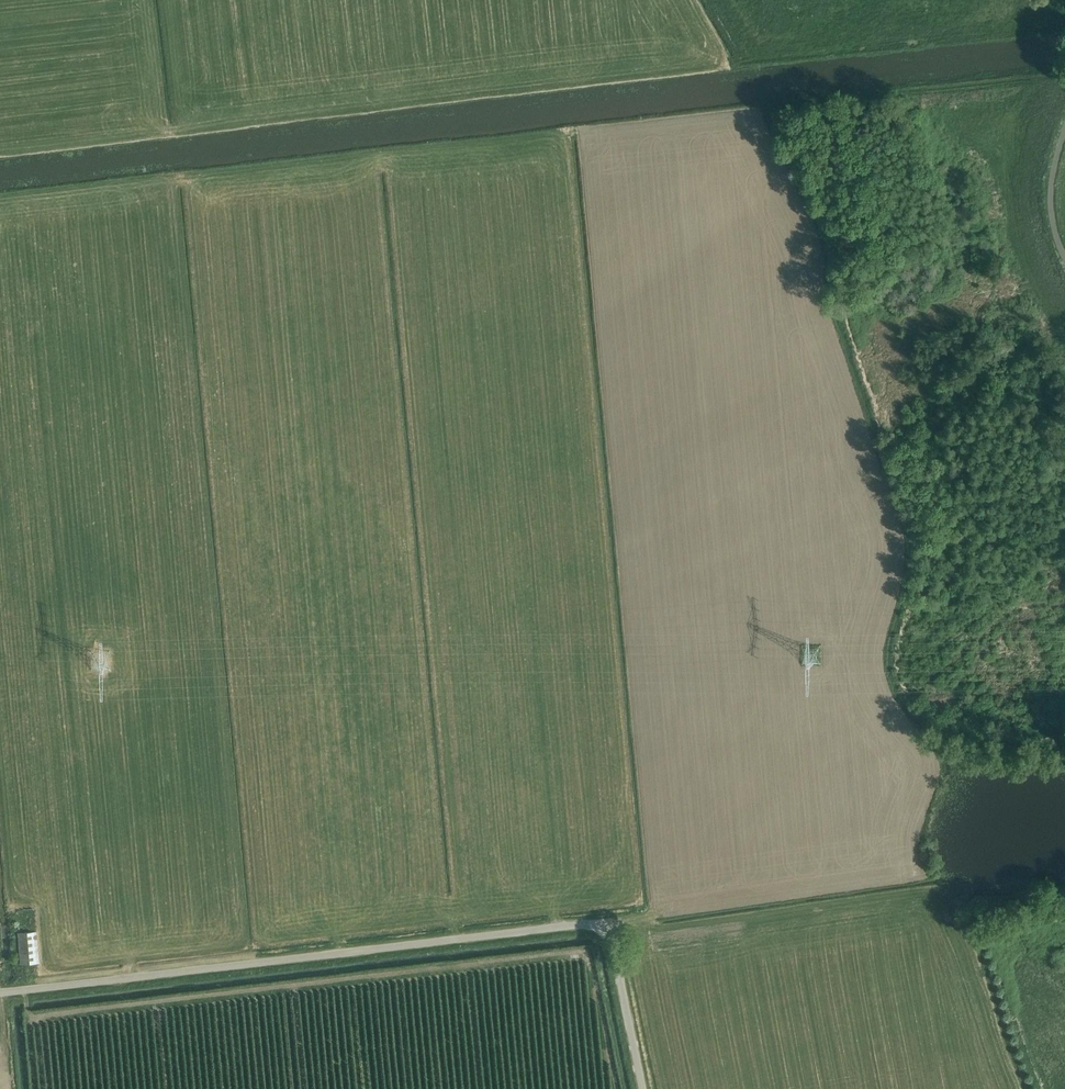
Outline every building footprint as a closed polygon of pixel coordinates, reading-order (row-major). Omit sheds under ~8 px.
[(38,962),(37,951),(36,931),(18,933),(20,953),(21,964),(38,962)]
